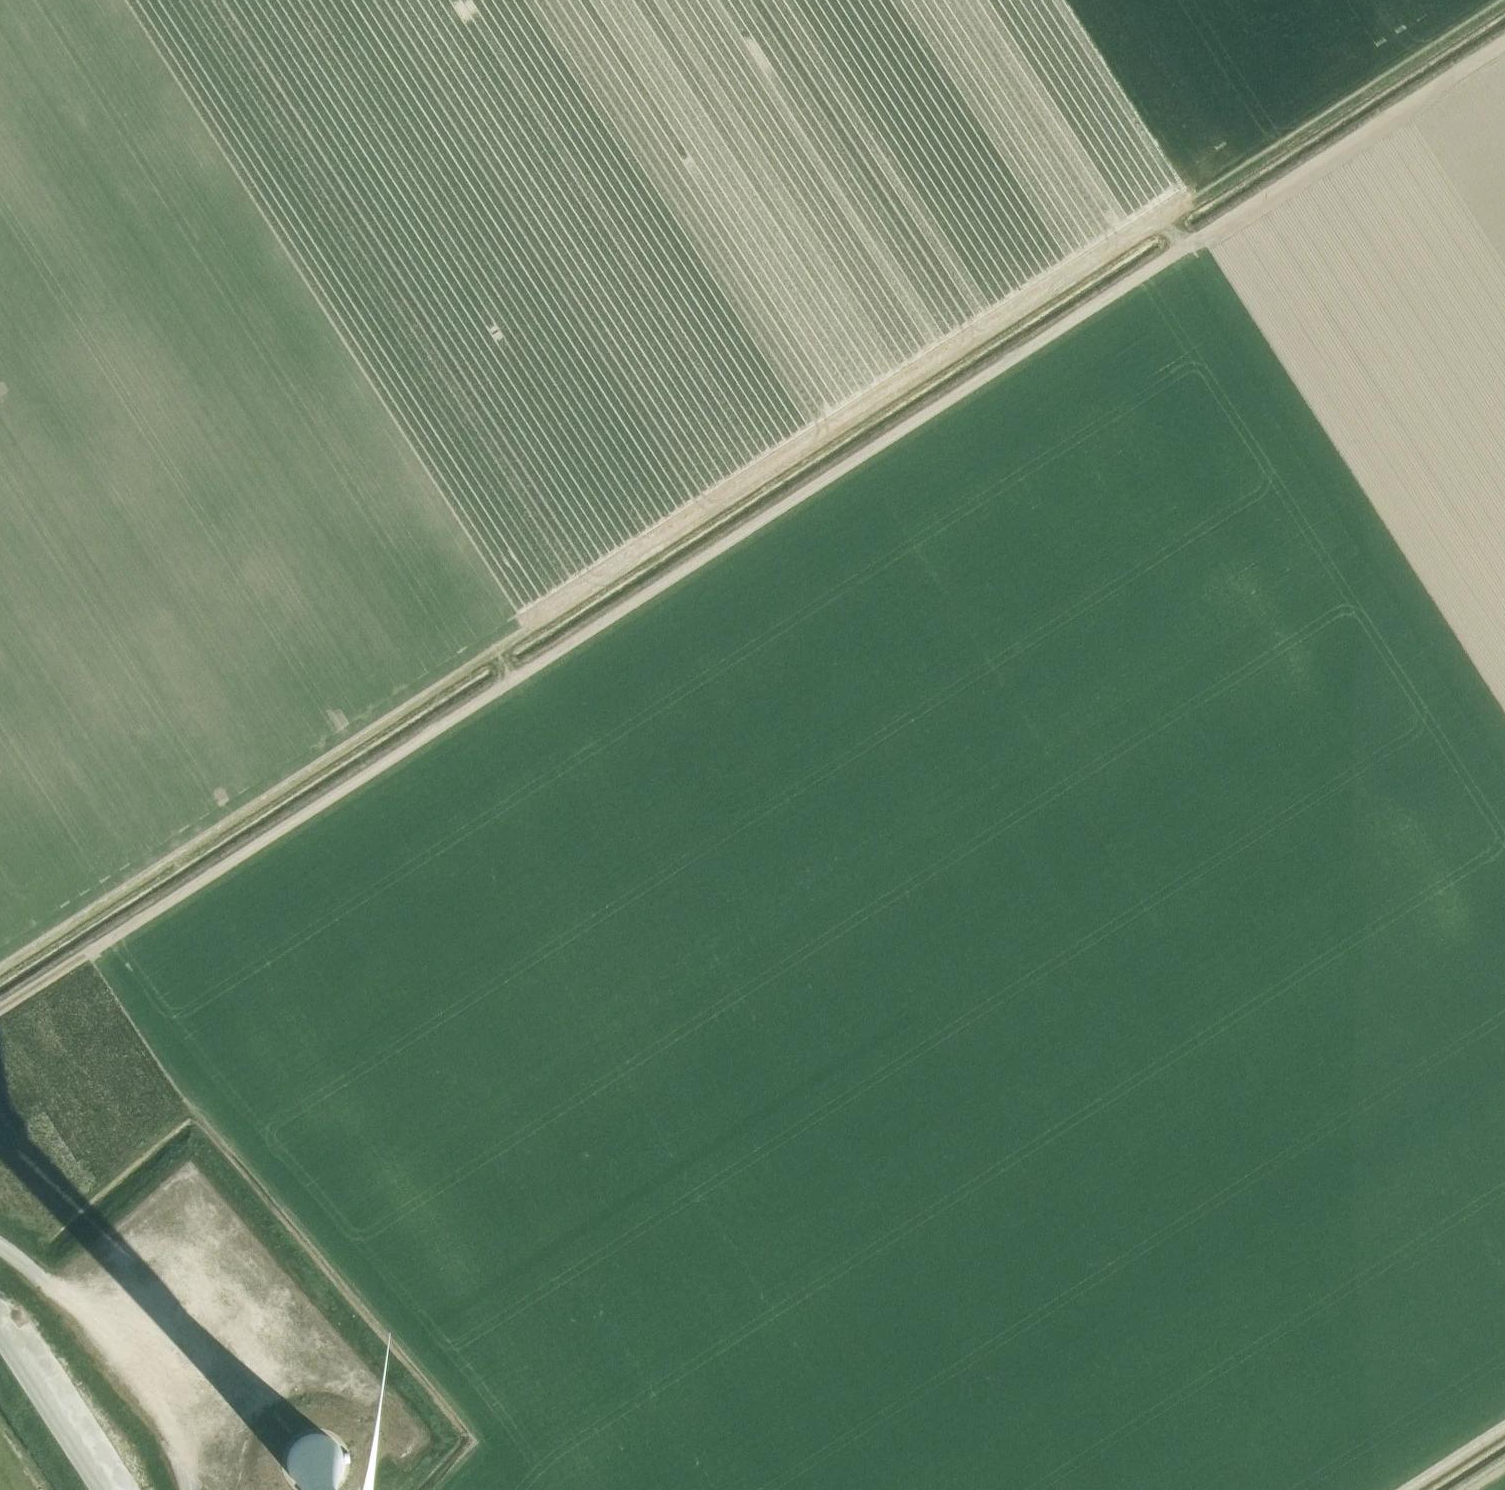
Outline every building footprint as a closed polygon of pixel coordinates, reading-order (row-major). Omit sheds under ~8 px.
[(283,1459),(283,1468),(286,1478),(292,1486),(298,1489),(334,1489),(341,1484),(345,1476),(348,1468),(348,1459),(346,1450),(342,1442),(334,1435),(326,1431),(316,1429),(307,1431),(298,1435),(290,1441),(285,1449),(283,1459)]
